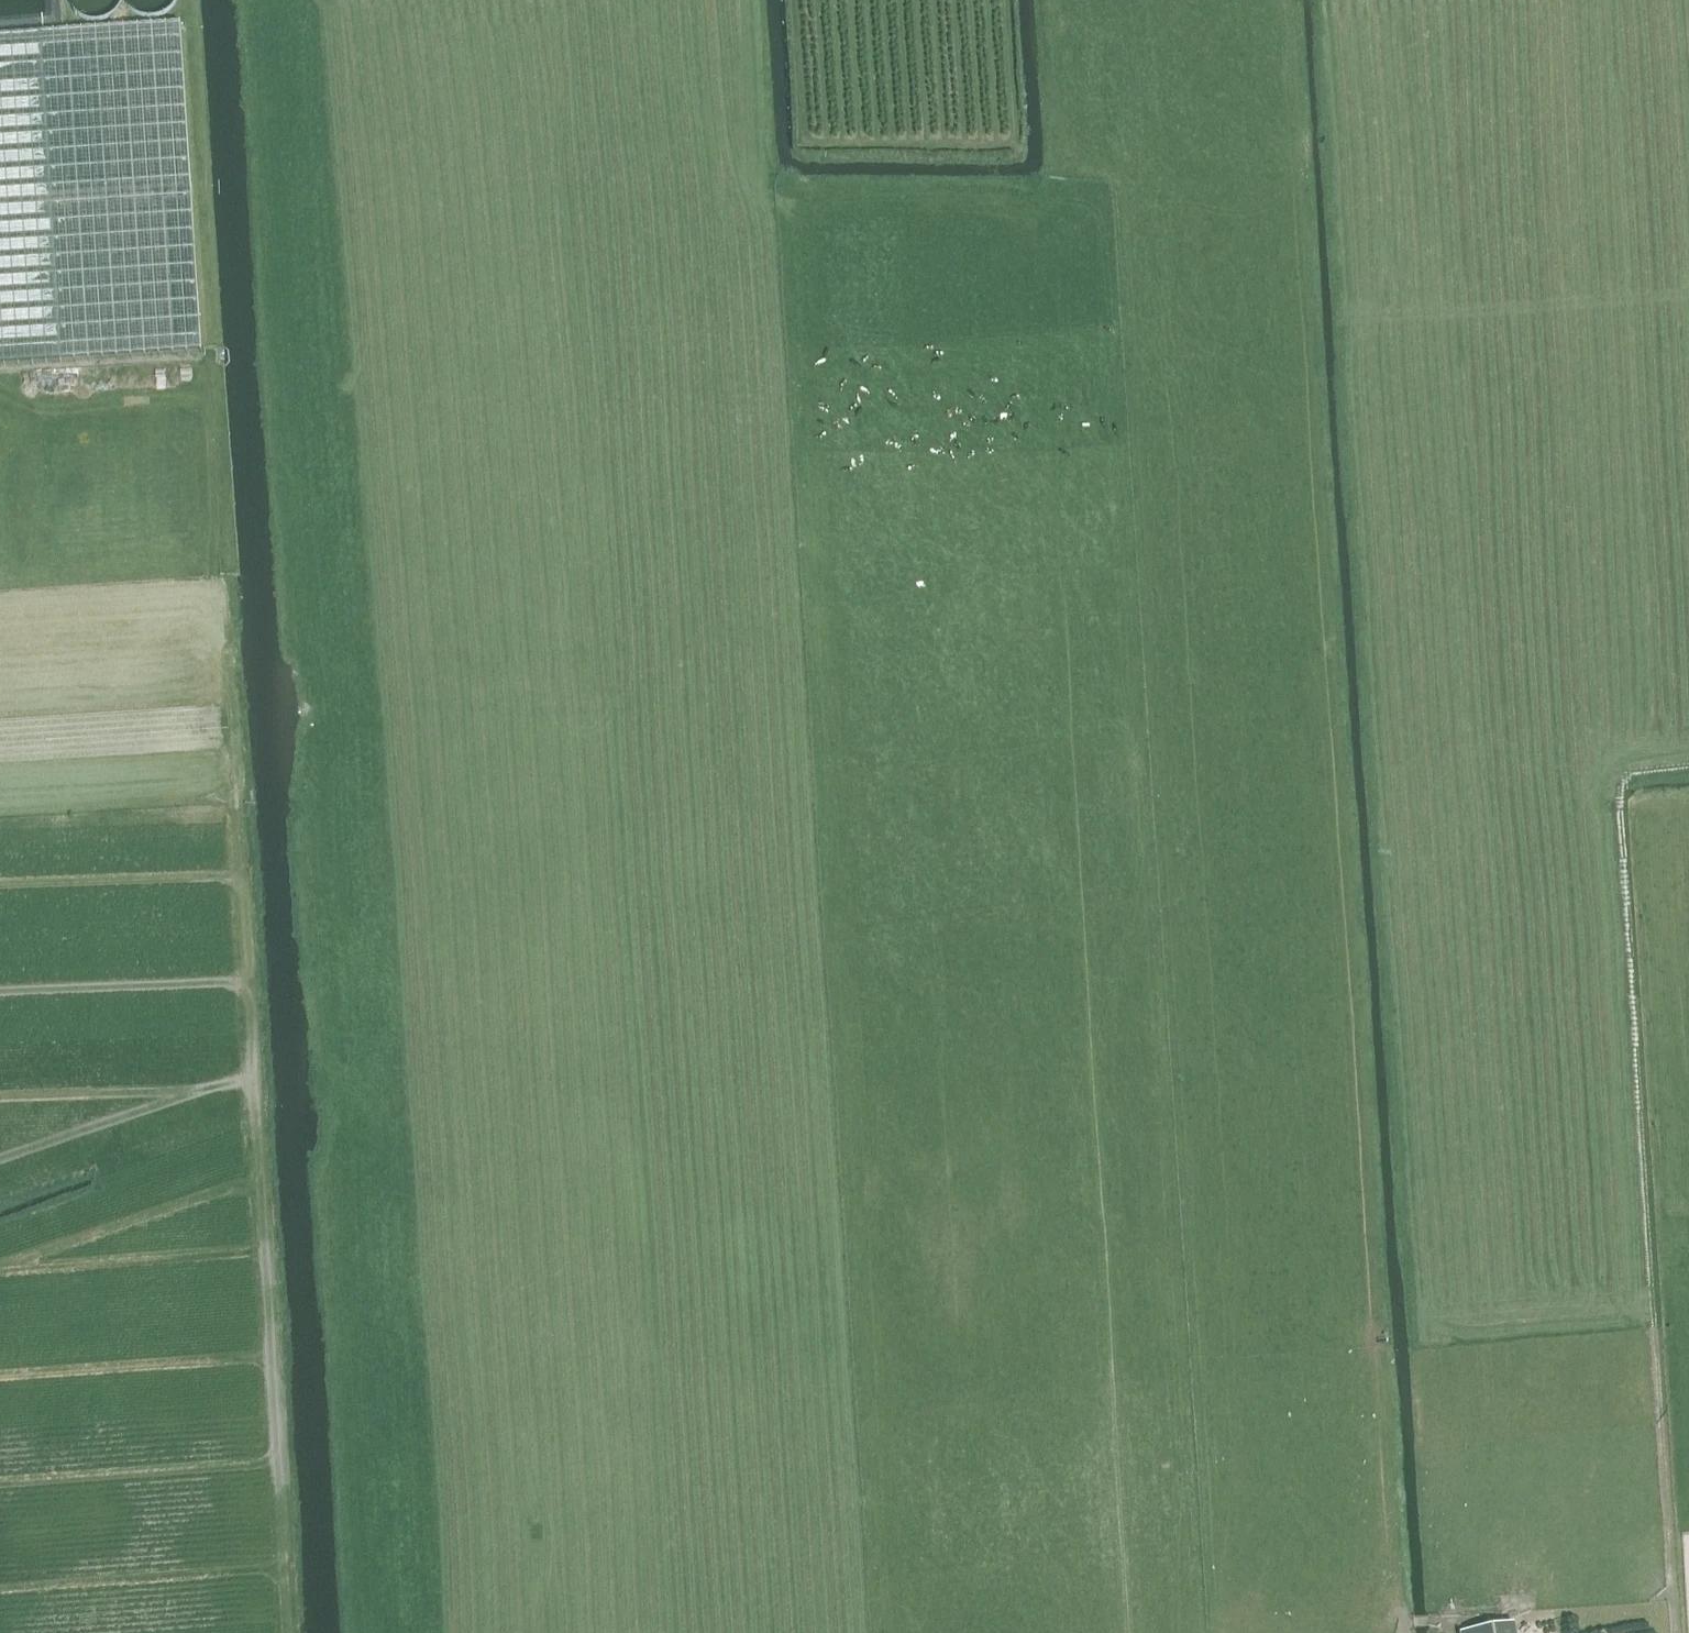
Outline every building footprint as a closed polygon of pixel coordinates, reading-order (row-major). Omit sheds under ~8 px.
[(66,0),(69,6),(72,11),(80,16),(85,18),(91,19),(97,18),(103,16),(110,11),(116,3),(117,0),(66,0)] [(125,3),(129,8),(134,12),(139,14),(144,15),(149,16),(154,15),(159,14),(165,10),(168,7),(173,0),(124,0),(125,3)] [(186,26),(0,38),(0,366),(207,353),(186,26)] [(1625,1626),(1625,1632),(1639,1632),(1638,1624),(1625,1626)]
